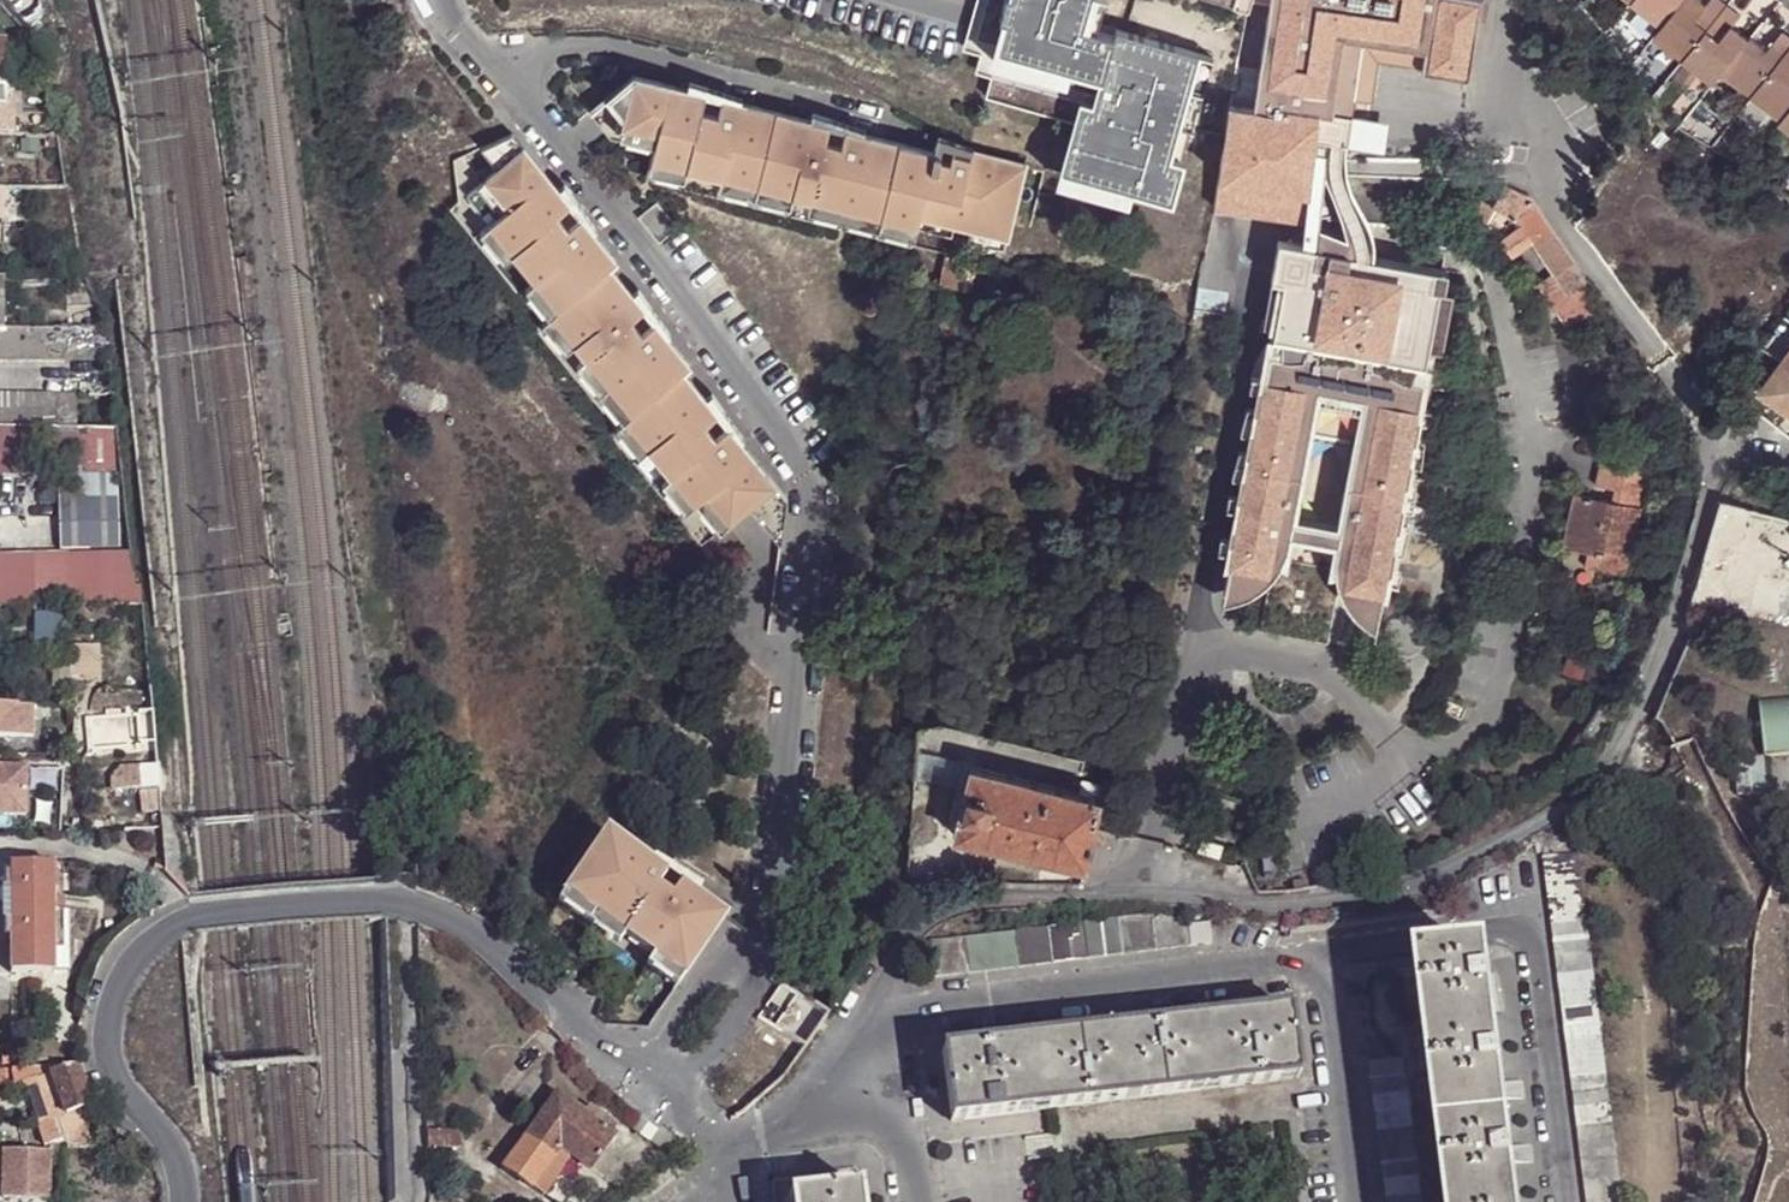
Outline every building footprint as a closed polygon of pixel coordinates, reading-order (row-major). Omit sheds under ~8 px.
[(995,73),(1079,92),(1057,189),(1128,205),(1130,196),(1170,205),(1204,53),(1097,29),(1104,0),(1103,0),(1011,0),(995,73)] [(1266,1),(1251,104),(1286,109),(1288,104),(1321,109),(1317,140),(1352,144),(1359,96),(1366,41),(1421,50),(1418,70),(1472,78),(1483,0),(1266,0),(1266,1)] [(1628,11),(1637,0),(1613,0),(1628,11)] [(1628,11),(1658,36),(1686,0),(1637,0),(1628,11)] [(1691,0),(1686,0),(1658,36),(1650,45),(1680,69),(1725,12),(1711,2),(1705,11),(1691,0)] [(1738,24),(1725,12),(1680,69),(1710,92),(1718,81),(1747,45),(1731,33),(1738,24)] [(11,41),(16,41),(16,28),(0,28),(0,40),(11,41)] [(28,41),(16,28),(16,41),(28,41)] [(1747,45),(1718,81),(1747,104),(1788,52),(1788,46),(1780,38),(1764,58),(1747,45)] [(0,40),(0,88),(11,88),(11,41),(0,40)] [(1747,104),(1778,128),(1788,115),(1788,52),(1747,104)] [(952,150),(935,145),(635,71),(592,108),(592,109),(610,136),(653,147),(651,155),(687,164),(721,173),(793,191),(810,195),(917,221),(919,210),(955,218),(971,223),(1008,232),(1025,160),(954,142),(952,150)] [(0,88),(0,135),(17,134),(17,97),(11,97),(11,88),(0,88)] [(1371,98),(1359,96),(1352,144),(1350,157),(1363,159),(1371,98)] [(1251,104),(1227,101),(1215,206),(1306,216),(1302,241),(1319,244),(1378,256),(1377,232),(1353,178),(1350,157),(1352,144),(1317,140),(1321,109),(1288,104),(1286,109),(1251,104)] [(1778,128),(1775,132),(1788,143),(1788,115),(1778,128)] [(935,145),(952,150),(954,142),(955,139),(937,135),(935,145)] [(500,173),(525,152),(513,138),(482,152),(500,173)] [(779,517),(791,518),(794,498),(687,372),(694,366),(612,269),(619,263),(525,152),(500,173),(469,200),(492,227),(515,255),(538,282),(562,310),(555,317),(579,346),(590,358),(637,414),(630,420),(654,449),(677,476),(701,504),(725,532),(756,506),(771,524),(779,517)] [(687,164),(651,155),(648,167),(684,176),(687,164)] [(793,191),(721,173),(718,184),(790,202),(793,191)] [(1464,213),(1501,242),(1510,258),(1530,243),(1556,275),(1542,286),(1573,326),(1603,303),(1571,255),(1528,196),(1505,179),(1496,202),(1482,197),(1470,196),(1464,213)] [(917,221),(810,195),(807,206),(914,233),(917,221)] [(661,244),(680,228),(658,203),(639,219),(661,244)] [(917,221),(952,230),(955,218),(919,210),(917,221)] [(969,234),(1005,243),(1008,232),(971,223),(969,234)] [(515,255),(492,227),(483,235),(506,263),(515,255)] [(1426,357),(1440,287),(1445,288),(1449,270),(1378,256),(1319,244),(1302,241),(1279,237),(1271,277),(1272,277),(1282,279),(1274,324),(1272,333),(1264,342),(1261,347),(1254,359),(1250,371),(1252,372),(1264,374),(1261,385),(1257,384),(1257,387),(1254,404),(1253,407),(1257,408),(1253,427),(1249,427),(1248,430),(1245,446),(1245,449),(1248,450),(1244,470),(1241,470),(1240,473),(1237,489),(1236,492),(1240,493),(1238,503),(1234,521),(1230,520),(1228,532),(1227,535),(1231,536),(1229,546),(1222,580),(1250,585),(1254,584),(1262,578),(1270,571),(1276,563),(1281,556),(1298,471),(1345,480),(1330,554),(1329,563),(1330,572),(1332,581),(1335,589),(1339,597),(1345,605),(1351,611),(1358,617),(1370,623),(1379,576),(1381,566),(1385,566),(1386,563),(1389,547),(1389,544),(1386,543),(1390,523),(1393,524),(1394,521),(1397,522),(1401,505),(1401,502),(1398,502),(1402,481),(1405,482),(1406,479),(1409,463),(1410,459),(1406,458),(1410,439),(1414,440),(1415,436),(1418,420),(1418,417),(1415,416),(1417,405),(1429,407),(1430,408),(1431,396),(1430,383),(1429,377),(1425,364),(1426,357)] [(986,292),(993,264),(948,253),(942,283),(946,283),(978,291),(986,292)] [(1272,277),(1263,322),(1274,324),(1282,279),(1272,277)] [(562,310),(538,282),(529,290),(553,318),(555,317),(562,310)] [(9,287),(0,287),(0,332),(7,332),(9,287)] [(1452,289),(1445,288),(1440,287),(1426,357),(1438,359),(1452,289)] [(553,318),(546,325),(570,353),(579,346),(555,317),(553,318)] [(112,359),(109,330),(7,332),(0,332),(0,362),(112,359)] [(1761,390),(1788,411),(1788,352),(1761,390)] [(637,414),(590,358),(581,366),(628,422),(630,420),(637,414)] [(1264,374),(1252,372),(1247,385),(1257,387),(1257,384),(1261,385),(1264,374)] [(101,422),(115,422),(114,391),(99,391),(101,422)] [(79,429),(77,396),(0,397),(0,430),(79,429)] [(1254,404),(1245,402),(1239,428),(1248,430),(1249,427),(1253,427),(1257,408),(1253,407),(1254,404)] [(1429,407),(1417,405),(1415,416),(1418,417),(1418,420),(1428,422),(1429,407)] [(628,422),(621,428),(645,456),(654,449),(630,420),(628,422)] [(56,453),(59,559),(117,556),(115,429),(79,429),(0,430),(0,454),(56,453)] [(1414,440),(1410,439),(1406,458),(1410,459),(1409,463),(1419,464),(1423,438),(1415,436),(1414,440)] [(1245,446),(1237,445),(1230,471),(1240,473),(1241,470),(1244,470),(1248,450),(1245,449),(1245,446)] [(1585,566),(1628,576),(1640,517),(1650,520),(1650,499),(1648,490),(1645,483),(1642,482),(1646,459),(1627,456),(1626,460),(1606,455),(1601,477),(1616,480),(1611,502),(1573,494),(1563,546),(1587,555),(1585,566)] [(677,476),(668,483),(692,511),(701,504),(677,476)] [(1405,482),(1402,481),(1398,502),(1401,502),(1401,505),(1411,507),(1414,480),(1406,479),(1405,482)] [(1237,489),(1227,487),(1229,502),(1238,503),(1240,493),(1236,492),(1237,489)] [(1718,499),(1700,562),(1721,568),(1773,582),(1788,529),(1788,522),(1718,499)] [(771,524),(788,544),(791,518),(779,517),(771,524)] [(1393,524),(1390,523),(1386,543),(1389,544),(1389,547),(1397,548),(1404,523),(1397,522),(1394,521),(1393,524)] [(1228,532),(1218,530),(1216,543),(1229,546),(1231,536),(1227,535),(1228,532)] [(73,607),(145,603),(143,586),(140,585),(134,555),(117,556),(59,559),(0,561),(0,609),(73,607)] [(1700,562),(1690,599),(1708,605),(1721,568),(1700,562)] [(1381,566),(1379,576),(1392,578),(1396,565),(1386,563),(1385,566),(1381,566)] [(1222,580),(1220,593),(1250,585),(1222,580)] [(31,647),(18,647),(18,655),(31,655),(31,647)] [(73,647),(73,670),(73,680),(100,681),(101,648),(73,647)] [(73,680),(73,670),(58,671),(59,685),(73,685),(73,680)] [(1759,759),(1788,756),(1788,697),(1753,701),(1759,759)] [(34,705),(0,706),(0,734),(35,731),(34,705)] [(1079,792),(1082,780),(1087,761),(982,731),(973,761),(1079,792)] [(916,771),(967,785),(973,761),(919,747),(916,771)] [(1094,827),(1099,798),(1079,792),(973,761),(967,785),(955,833),(1085,865),(1094,827)] [(32,814),(32,766),(0,766),(0,815),(32,814)] [(122,769),(113,779),(115,789),(141,789),(140,769),(122,769)] [(1099,798),(1100,786),(1082,780),(1079,792),(1099,798)] [(610,834),(567,894),(627,936),(655,957),(685,978),(728,918),(610,834)] [(1574,851),(1539,855),(1586,1201),(1621,1201),(1574,851)] [(62,976),(60,869),(18,870),(20,977),(62,976)] [(627,936),(567,894),(560,904),(620,946),(627,936)] [(1188,947),(1185,925),(1185,919),(1137,916),(931,944),(935,977),(1188,947)] [(1208,923),(1185,925),(1188,947),(1211,944),(1208,923)] [(685,978),(655,957),(648,967),(678,988),(685,978)] [(1413,969),(1443,1201),(1514,1201),(1483,959),(1413,969)] [(940,1055),(950,1124),(1299,1079),(1289,1011),(940,1055)] [(1401,1060),(1366,1064),(1385,1201),(1421,1201),(1401,1060)] [(74,1069),(0,1070),(0,1085),(10,1084),(24,1080),(46,1147),(60,1147),(85,1147),(80,1113),(87,1111),(74,1069)] [(557,1146),(578,1162),(588,1169),(613,1135),(556,1094),(523,1137),(549,1156),(557,1146)] [(664,1155),(676,1142),(674,1143),(643,1118),(632,1133),(664,1155)] [(427,1134),(427,1153),(428,1153),(463,1150),(462,1133),(427,1134)] [(498,1171),(524,1190),(549,1156),(523,1137),(498,1171)] [(578,1162),(557,1146),(549,1156),(524,1190),(538,1201),(547,1201),(578,1162)] [(60,1147),(46,1147),(46,1154),(47,1160),(53,1160),(51,1196),(58,1196),(60,1147)] [(46,1154),(1,1152),(0,1166),(0,1198),(46,1199),(47,1160),(46,1154)] [(787,1201),(788,1201),(857,1201),(855,1192),(787,1201)]
